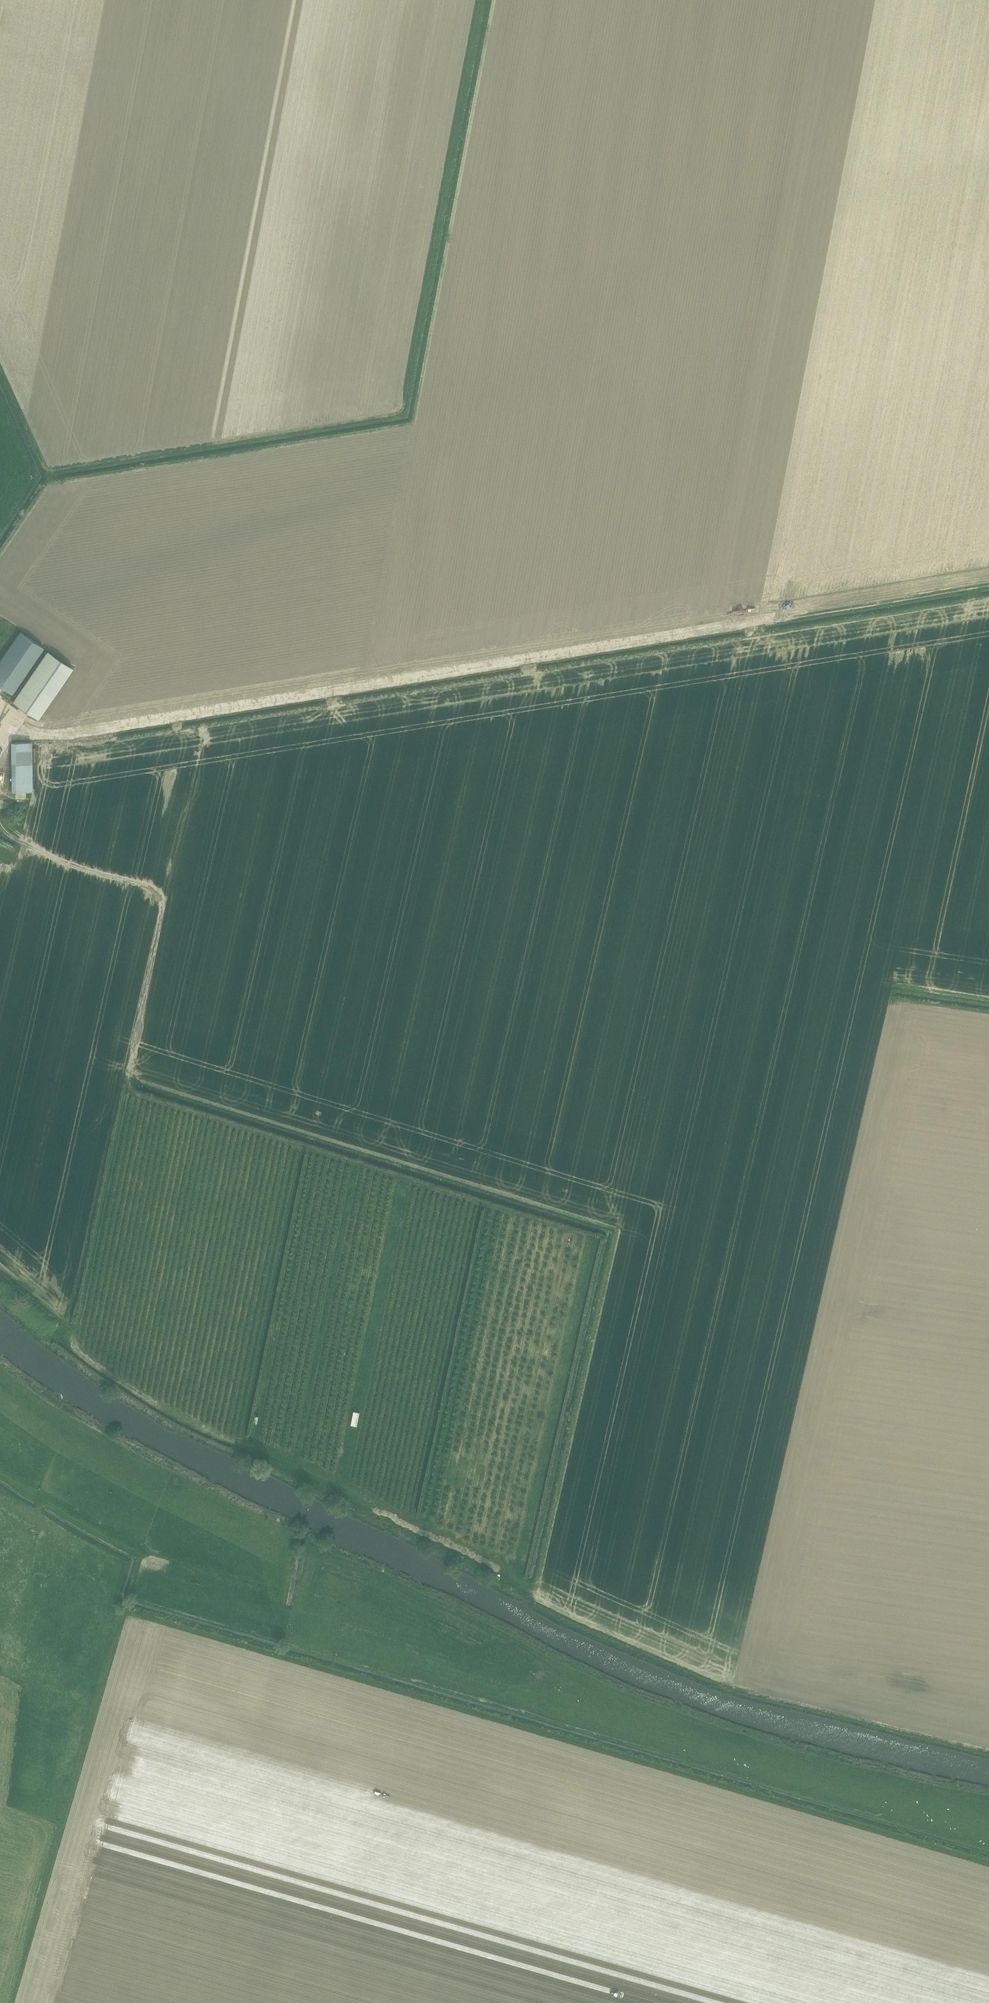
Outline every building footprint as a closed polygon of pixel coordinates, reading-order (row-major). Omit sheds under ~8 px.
[(45,648),(21,631),(0,662),(0,686),(13,695),(45,648)] [(37,719),(73,667),(48,650),(13,702),(37,719)] [(32,791),(32,742),(11,742),(12,791),(32,791)]
